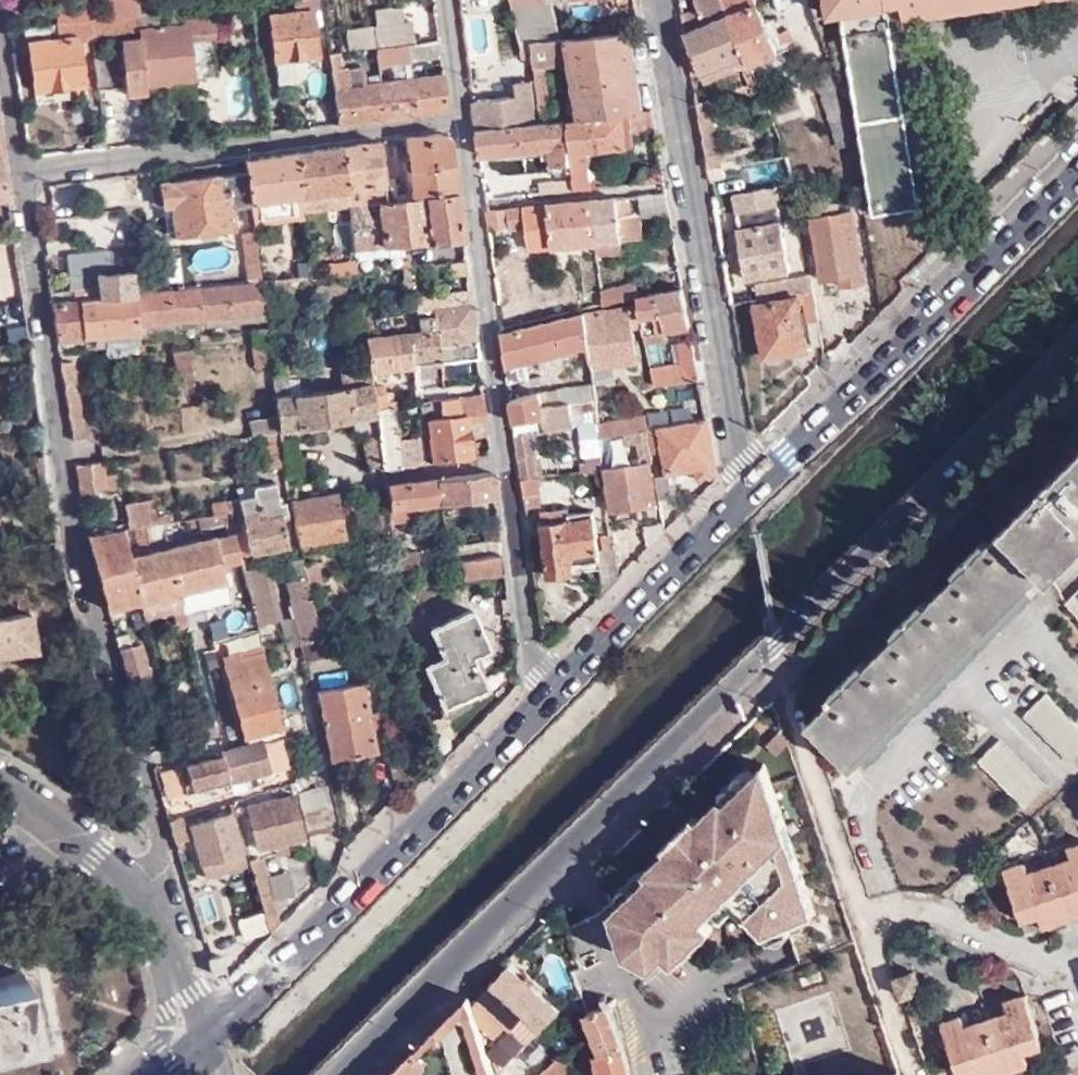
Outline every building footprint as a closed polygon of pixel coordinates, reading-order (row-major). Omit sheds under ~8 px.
[(292,10),(270,12),(275,57),(318,52),(313,8),(323,6),(322,0),(290,0),(292,10)] [(521,39),(530,38),(530,40),(560,37),(552,0),(510,0),(519,39),(521,39)] [(720,0),(697,0),(699,4),(706,20),(682,30),(690,75),(698,72),(742,53),(720,0)] [(742,53),(747,64),(792,45),(784,27),(768,32),(754,0),(720,0),(742,53)] [(829,15),(836,14),(873,214),(919,206),(887,6),(924,0),(827,0),(829,15)] [(919,206),(935,203),(906,19),(1036,0),(924,0),(887,6),(919,206)] [(131,14),(137,13),(136,1),(115,3),(117,15),(131,14)] [(76,19),(87,18),(86,2),(58,4),(59,21),(76,19)] [(400,3),(373,5),(374,24),(344,27),(344,47),(411,39),(410,20),(402,21),(400,3)] [(699,4),(680,13),(682,30),(706,20),(699,4)] [(87,18),(90,34),(134,31),(131,14),(117,15),(87,18)] [(214,35),(212,17),(183,20),(184,25),(138,29),(139,38),(120,40),(121,49),(94,52),(97,86),(124,84),(125,93),(144,92),(144,84),(194,79),(190,38),(214,35)] [(78,35),(90,34),(87,18),(76,19),(78,35)] [(83,84),(78,35),(76,19),(59,21),(56,21),(57,36),(27,38),(33,89),(83,84)] [(56,21),(25,24),(27,38),(57,36),(56,21)] [(475,128),(478,153),(549,145),(549,162),(569,160),(559,117),(549,118),(542,62),(570,59),(578,115),(622,111),(639,109),(627,31),(560,37),(530,40),(532,55),(541,120),(537,120),(475,128)] [(522,55),(532,55),(530,40),(530,38),(521,39),(522,55)] [(409,68),(414,111),(444,107),(440,73),(426,74),(426,59),(439,57),(437,40),(406,44),(408,61),(409,68)] [(384,63),(408,61),(406,44),(381,46),(384,63)] [(747,64),(742,53),(698,72),(703,83),(747,64)] [(380,81),(384,116),(414,111),(409,68),(387,70),(388,80),(380,81)] [(471,100),(475,128),(537,120),(531,78),(513,81),(515,95),(471,100)] [(333,88),(337,122),(384,116),(380,81),(333,88)] [(710,96),(694,99),(707,167),(721,165),(710,96)] [(565,116),(569,160),(571,171),(572,188),(587,186),(584,145),(626,141),(622,111),(578,115),(565,116)] [(439,130),(403,135),(409,195),(403,196),(410,240),(427,238),(428,241),(461,236),(449,141),(439,130)] [(378,138),(341,143),(346,187),(348,202),(384,198),(378,138)] [(341,143),(295,150),(302,193),(346,187),(341,143)] [(295,150),(243,157),(246,169),(250,199),(302,193),(295,150)] [(10,197),(4,155),(0,155),(0,197),(10,197)] [(746,182),(774,178),(771,160),(743,164),(746,182)] [(638,166),(640,180),(663,178),(661,163),(638,166)] [(250,199),(246,169),(158,179),(163,205),(170,204),(175,232),(194,230),(202,235),(214,234),(217,226),(234,224),(232,202),(250,199)] [(536,175),(537,191),(572,188),(571,171),(536,175)] [(509,183),(482,185),(483,196),(511,193),(509,183)] [(43,188),(45,215),(85,212),(87,245),(103,244),(99,184),(43,188)] [(666,191),(636,193),(638,212),(669,208),(666,191)] [(302,193),(250,199),(253,221),(305,214),(302,193)] [(384,198),(348,202),(354,248),(407,241),(410,240),(403,196),(384,198)] [(614,196),(589,198),(594,240),(635,235),(633,211),(616,212),(614,196)] [(594,240),(589,198),(486,208),(488,226),(524,223),(527,248),(594,240)] [(835,210),(834,201),(806,206),(819,279),(838,276),(839,284),(861,280),(850,208),(835,210)] [(788,270),(776,202),(736,209),(739,228),(735,229),(744,277),(788,270)] [(263,280),(255,231),(246,232),(251,281),(263,280)] [(465,269),(463,250),(452,251),(453,260),(455,271),(465,269)] [(357,273),(355,258),(327,261),(328,275),(357,273)] [(314,276),(312,261),(278,265),(279,279),(314,276)] [(517,265),(493,268),(499,309),(521,306),(517,265)] [(138,292),(135,268),(99,270),(100,283),(77,284),(77,298),(133,292),(138,292)] [(797,291),(810,290),(808,275),(754,283),(756,298),(797,291)] [(251,281),(195,287),(200,318),(202,318),(266,311),(263,280),(251,281)] [(475,354),(467,283),(414,288),(416,309),(418,325),(419,329),(432,328),(436,359),(475,354)] [(636,283),(600,292),(601,304),(638,295),(636,283)] [(682,286),(639,299),(643,328),(644,333),(666,329),(689,325),(682,286)] [(195,287),(138,292),(133,292),(137,325),(191,319),(200,318),(195,287)] [(810,291),(815,320),(836,317),(830,288),(810,291)] [(807,321),(815,320),(810,291),(810,290),(797,291),(796,295),(753,303),(763,355),(806,348),(800,303),(804,302),(807,321)] [(77,298),(51,300),(56,338),(83,336),(138,329),(137,325),(133,292),(77,298)] [(643,328),(639,299),(583,313),(588,347),(590,362),(637,354),(634,329),(643,328)] [(418,325),(416,309),(385,313),(386,329),(418,325)] [(501,332),(507,380),(526,377),(523,361),(588,347),(583,313),(501,332)] [(362,315),(364,331),(378,330),(375,315),(362,315)] [(368,367),(436,359),(432,328),(419,329),(365,337),(368,367)] [(666,329),(644,333),(646,343),(668,339),(666,329)] [(29,331),(0,335),(0,343),(30,339),(29,331)] [(653,385),(699,379),(690,332),(682,334),(683,337),(678,339),(682,364),(650,369),(653,385)] [(255,369),(272,367),(269,337),(250,339),(255,369)] [(187,345),(171,347),(177,375),(191,374),(187,345)] [(590,362),(591,375),(638,365),(637,354),(590,362)] [(59,361),(62,381),(73,380),(70,360),(59,361)] [(275,393),(275,401),(279,428),(282,454),(293,452),(290,424),(373,414),(373,405),(368,367),(330,370),(331,385),(275,393)] [(73,380),(62,381),(65,397),(67,415),(76,413),(73,380)] [(541,405),(569,401),(581,399),(594,397),(592,384),(539,393),(541,405)] [(464,411),(482,409),(479,391),(431,397),(432,415),(464,411)] [(546,431),(572,427),(571,420),(569,401),(541,405),(539,393),(511,397),(514,421),(544,417),(546,431)] [(571,420),(596,417),(594,397),(590,398),(592,411),(583,412),(581,399),(569,401),(571,420)] [(618,415),(639,414),(639,397),(617,397),(618,415)] [(250,418),(251,433),(262,431),(279,428),(275,401),(253,403),(254,417),(250,418)] [(376,433),(379,465),(399,463),(391,404),(373,405),(373,414),(376,433)] [(431,459),(469,455),(464,411),(432,415),(426,416),(431,459)] [(76,413),(67,415),(70,438),(79,437),(76,413)] [(534,432),(546,431),(544,417),(514,421),(516,435),(534,432)] [(597,424),(599,437),(602,436),(646,428),(644,417),(597,424)] [(696,475),(715,471),(705,417),(646,428),(648,440),(650,450),(661,450),(664,461),(652,463),(661,515),(671,503),(665,469),(693,464),(696,475)] [(279,428),(262,431),(268,474),(284,471),(282,454),(279,428)] [(648,440),(646,428),(602,436),(604,448),(648,440)] [(521,477),(535,475),(539,474),(534,432),(516,435),(521,477)] [(365,459),(379,465),(376,433),(362,434),(365,459)] [(1006,524),(1042,559),(1049,567),(1050,570),(1077,542),(1077,453),(1006,524)] [(578,460),(579,469),(603,467),(601,456),(578,460)] [(99,457),(73,461),(78,493),(118,485),(115,471),(102,471),(99,457)] [(652,503),(645,457),(604,464),(613,510),(652,503)] [(442,501),(459,499),(492,495),(492,492),(489,471),(436,478),(438,499),(439,502),(442,501)] [(541,491),(539,474),(535,475),(521,477),(523,493),(538,491),(541,491)] [(250,490),(235,493),(248,549),(285,541),(269,477),(250,481),(250,490)] [(438,499),(436,478),(388,484),(390,508),(418,504),(439,502),(438,499)] [(333,488),(287,498),(296,539),(341,531),(333,488)] [(540,506),(538,491),(523,493),(525,508),(540,506)] [(224,496),(227,508),(228,515),(232,532),(238,553),(241,566),(251,564),(248,549),(235,493),(224,496)] [(120,502),(125,525),(155,520),(149,498),(120,502)] [(392,521),(420,518),(418,504),(390,508),(392,521)] [(598,557),(603,590),(618,574),(615,543),(596,545),(591,505),(567,509),(567,505),(540,508),(548,572),(571,569),(572,559),(598,557)] [(498,537),(495,517),(484,518),(487,538),(498,537)] [(1042,559),(1006,524),(987,543),(983,540),(953,570),(957,574),(926,606),(921,602),(891,633),(895,637),(867,668),(863,663),(830,696),(833,700),(809,725),(851,767),(889,729),(944,673),(1002,614),(1006,611),(1049,567),(1042,559)] [(109,527),(83,533),(94,572),(127,559),(117,526),(109,527)] [(229,600),(223,579),(225,579),(221,563),(239,559),(238,553),(232,532),(163,550),(174,589),(175,592),(179,591),(184,612),(184,611),(229,600)] [(420,562),(419,548),(395,551),(396,564),(420,562)] [(175,592),(174,589),(163,550),(127,560),(138,599),(138,602),(175,592)] [(459,577),(502,571),(499,553),(458,558),(459,577)] [(127,559),(94,572),(105,608),(138,599),(127,560),(127,559)] [(259,562),(251,564),(241,566),(255,622),(273,618),(259,562)] [(300,650),(320,646),(305,580),(286,586),(300,650)] [(0,586),(0,650),(34,645),(25,582),(0,586)] [(184,627),(188,625),(184,611),(184,612),(179,591),(175,592),(184,627)] [(179,628),(184,627),(175,592),(138,602),(141,611),(143,619),(175,611),(179,628)] [(486,644),(468,606),(427,624),(438,652),(423,660),(442,701),(483,682),(470,652),(486,644)] [(122,630),(112,634),(130,696),(150,690),(136,639),(128,641),(126,633),(124,634),(122,630)] [(245,741),(281,731),(280,724),(257,632),(221,640),(245,741)] [(375,746),(360,676),(316,684),(331,755),(375,746)] [(1023,714),(1070,761),(1077,753),(1077,726),(1044,693),(1023,714)] [(214,733),(212,726),(207,710),(182,717),(184,723),(180,724),(184,742),(214,733)] [(178,743),(184,742),(180,724),(173,726),(178,743)] [(271,771),(263,738),(220,749),(222,755),(186,765),(192,785),(228,775),(230,782),(271,771)] [(998,739),(976,759),(1023,807),(1044,787),(998,739)] [(644,855),(607,890),(621,935),(649,950),(662,938),(672,948),(735,888),(762,916),(816,898),(761,743),(726,780),(719,779),(695,799),(690,797),(677,810),(663,823),(666,826),(640,851),(644,855)] [(329,829),(319,786),(308,789),(305,773),(292,776),(293,781),(296,790),(306,835),(329,829)] [(187,794),(230,782),(228,775),(192,785),(185,786),(187,794)] [(296,790),(293,781),(270,788),(272,797),(246,804),(258,846),(298,835),(288,792),(296,790)] [(178,813),(185,812),(182,803),(163,809),(166,817),(178,813)] [(186,837),(178,813),(166,817),(172,841),(186,837)] [(236,851),(228,813),(188,824),(200,862),(236,851)] [(1070,846),(1073,853),(1022,871),(1019,864),(1003,868),(1021,920),(1037,915),(1041,927),(1077,914),(1077,843),(1070,846)] [(279,921),(273,898),(266,875),(261,857),(248,860),(268,932),(279,921)] [(293,893),(289,870),(266,875),(273,898),(293,893)] [(206,956),(210,971),(222,966),(217,952),(206,956)] [(470,1005),(473,1017),(486,1054),(492,1061),(491,1065),(495,1074),(496,1074),(555,1012),(507,966),(470,1005)] [(892,978),(900,998),(918,993),(912,973),(892,978)] [(0,979),(0,1035),(32,1028),(20,975),(0,979)] [(486,1054),(473,1017),(470,1005),(467,993),(386,1074),(491,1074),(486,1054)] [(1005,998),(1007,1004),(955,1021),(953,1017),(935,1023),(954,1072),(971,1067),(974,1074),(983,1074),(1027,1061),(1022,1049),(1039,1043),(1021,994),(1005,998)] [(599,1074),(629,1074),(622,1044),(607,1005),(586,1012),(602,1051),(594,1053),(599,1074)] [(538,1074),(569,1074),(563,1053),(538,1074)]
